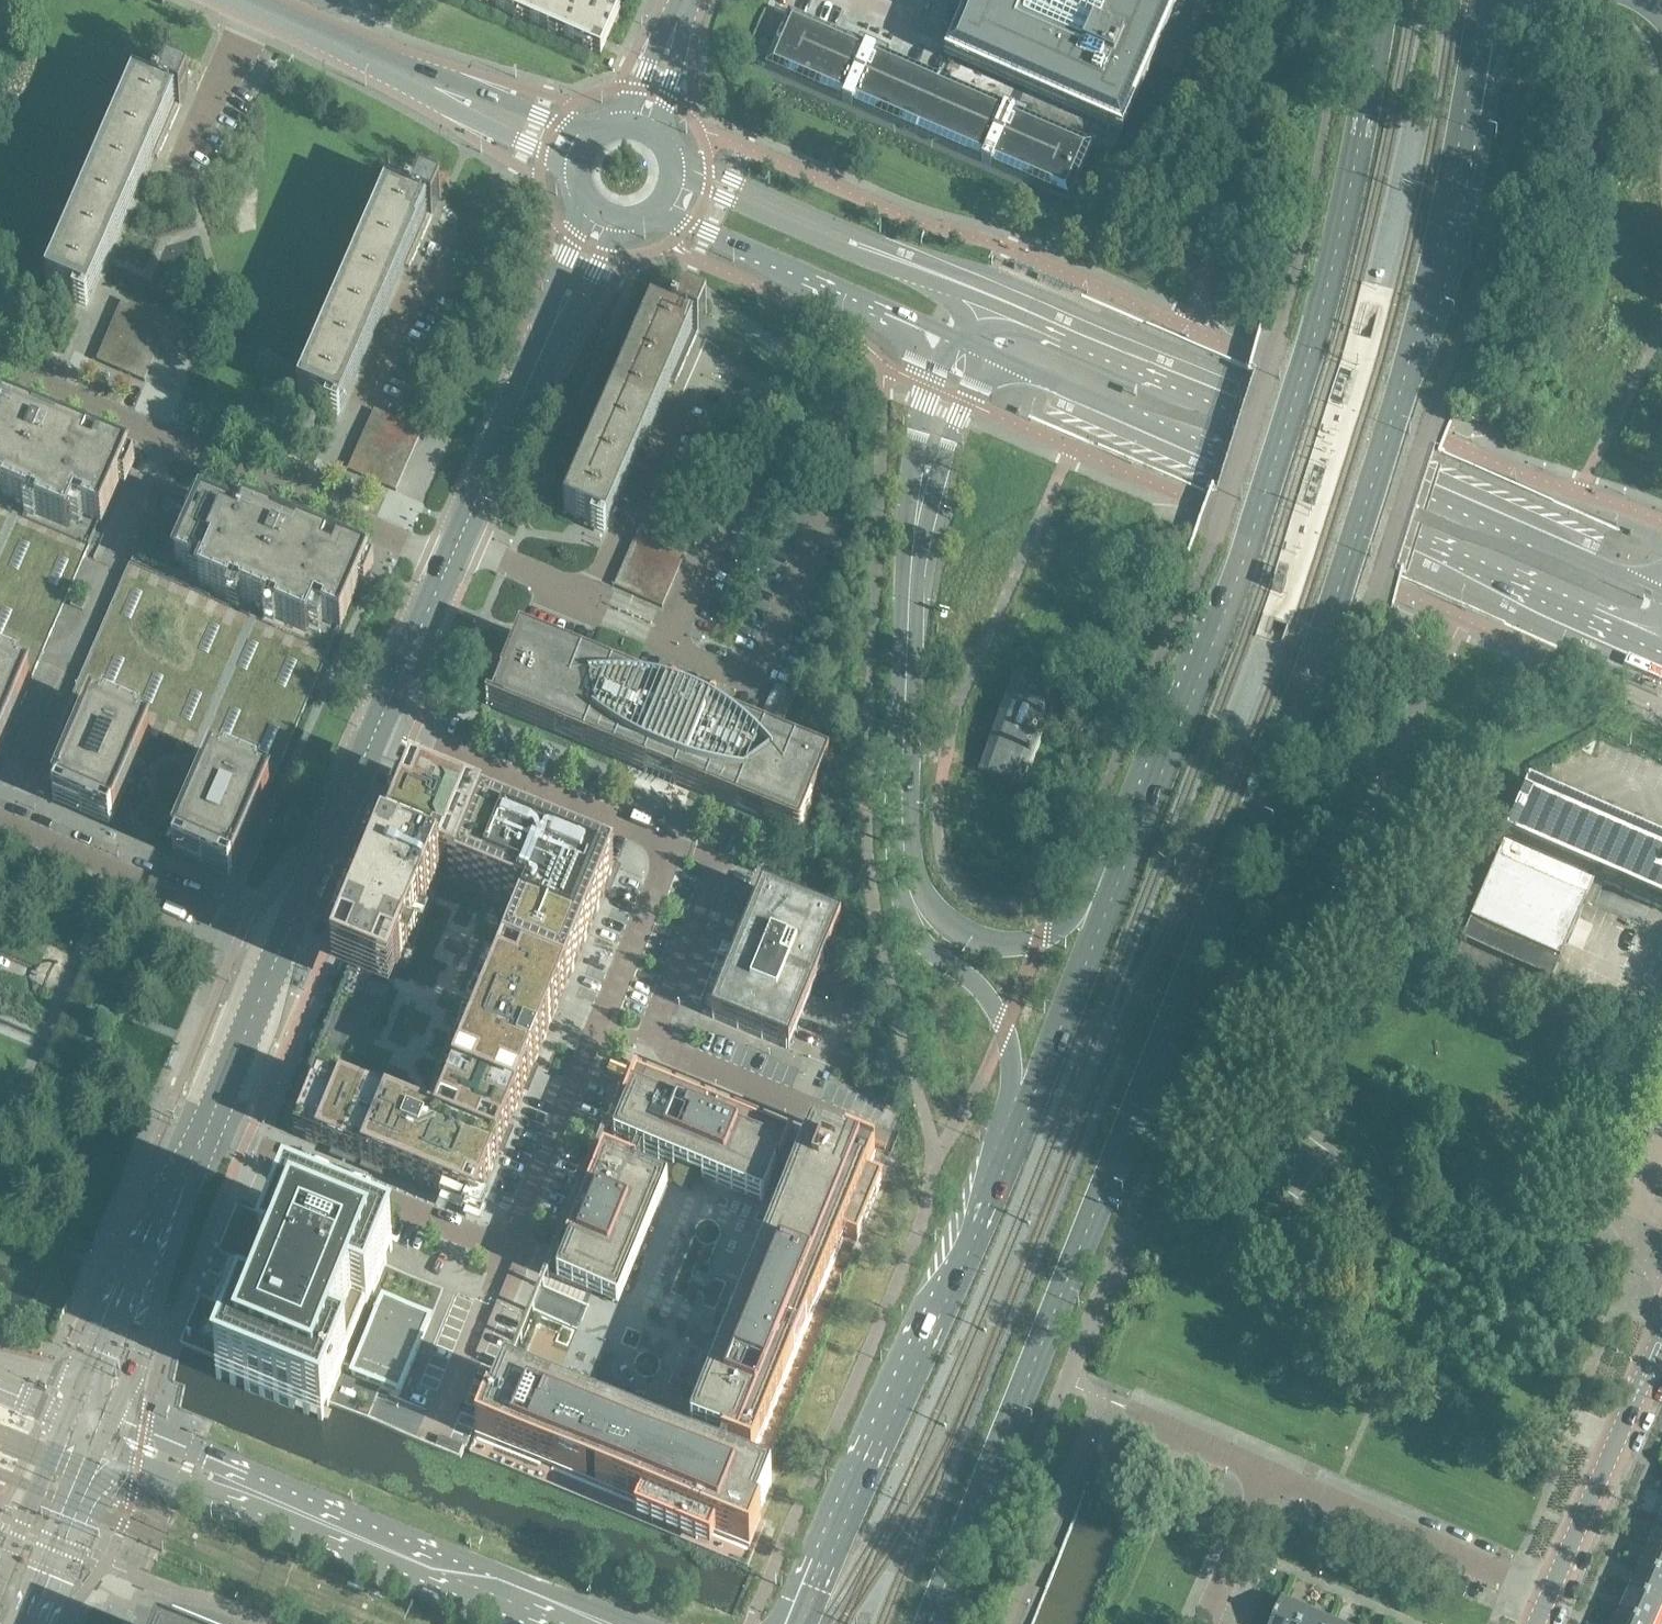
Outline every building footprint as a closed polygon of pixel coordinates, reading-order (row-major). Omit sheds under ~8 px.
[(601,55),(604,49),(603,49),(607,38),(608,39),(619,14),(615,12),(614,13),(604,9),(604,8),(597,5),(597,6),(586,1),(587,0),(586,0),(475,0),(601,55)] [(944,58),(1122,135),(1181,0),(969,0),(944,58)] [(789,13),(765,68),(1069,200),(1092,146),(1025,116),(1025,117),(995,104),(995,103),(886,56),(856,44),(856,43),(789,13)] [(47,287),(75,299),(73,304),(86,310),(153,156),(158,158),(189,87),(167,78),(161,94),(156,92),(154,95),(134,86),(47,287)] [(409,268),(432,218),(441,197),(419,188),(412,204),(408,202),(406,205),(386,196),(299,397),(327,409),(325,414),(338,420),(405,266),(409,268)] [(142,323),(147,311),(123,300),(122,302),(123,302),(118,313),(142,323)] [(565,512),(576,517),(591,524),(589,529),(603,535),(670,382),(674,384),(706,313),(685,304),(679,319),(674,317),(672,321),(653,312),(565,512)] [(171,321),(147,311),(142,323),(165,333),(169,322),(170,323),(171,321)] [(142,323),(118,313),(113,325),(136,335),(142,323)] [(165,333),(142,323),(136,335),(160,345),(165,333)] [(136,335),(113,325),(108,337),(131,347),(136,335)] [(160,345),(136,335),(131,347),(154,357),(160,345)] [(126,359),(131,347),(108,337),(103,349),(126,359)] [(150,369),(154,357),(131,347),(126,359),(150,369)] [(126,359),(103,349),(98,360),(97,360),(97,361),(121,372),(126,359)] [(145,380),(150,369),(126,359),(121,372),(145,382),(146,381),(145,380)] [(375,410),(374,411),(375,412),(370,422),(394,433),(399,421),(375,410)] [(2,418),(0,417),(0,494),(2,495),(1,497),(28,509),(29,506),(39,511),(37,516),(67,529),(73,515),(99,526),(102,527),(120,485),(126,487),(135,465),(5,411),(2,418)] [(423,431),(399,421),(394,433),(417,443),(421,432),(422,433),(423,431)] [(394,433),(370,422),(365,434),(388,445),(394,433)] [(411,455),(417,443),(394,433),(388,445),(411,455)] [(383,457),(388,445),(365,434),(360,446),(383,457)] [(406,467),(411,455),(388,445),(383,457),(406,467)] [(383,457),(360,446),(354,458),(377,469),(383,457)] [(400,479),(406,467),(383,457),(377,469),(400,479)] [(372,481),(377,469),(354,458),(349,469),(348,470),(372,481)] [(400,479),(377,469),(372,481),(396,492),(397,490),(396,490),(400,479)] [(32,678),(99,526),(73,515),(67,529),(37,516),(39,511),(29,506),(28,509),(1,497),(2,495),(0,494),(0,665),(32,678)] [(193,527),(175,566),(177,567),(177,566),(194,574),(196,569),(206,573),(199,587),(229,600),(232,595),(242,599),(241,602),(268,613),(269,611),(278,615),(276,621),(307,634),(313,619),(338,630),(341,631),(359,589),(365,592),(375,569),(245,516),(242,523),(202,506),(196,518),(202,521),(198,529),(193,527)] [(659,549),(665,537),(641,526),(640,528),(641,528),(636,540),(659,549)] [(689,547),(665,537),(659,549),(682,559),(687,548),(688,549),(689,547)] [(654,561),(659,549),(636,540),(631,551),(654,561)] [(682,559),(659,549),(654,561),(677,571),(682,559)] [(649,573),(654,561),(631,551),(626,563),(649,573)] [(677,571),(654,561),(649,573),(672,583),(677,571)] [(644,585),(649,573),(626,563),(621,575),(644,585)] [(329,652),(338,630),(313,619),(307,634),(276,621),(278,615),(269,611),(268,613),(241,602),(242,599),(232,595),(229,600),(199,587),(206,573),(196,569),(194,574),(177,566),(177,567),(175,566),(169,582),(130,565),(73,697),(95,707),(95,706),(151,731),(152,731),(214,759),(215,759),(215,758),(271,783),(272,784),(329,652)] [(672,583),(649,573),(644,585),(667,595),(672,583)] [(644,585),(621,575),(616,586),(615,585),(614,587),(639,597),(644,585)] [(667,595),(644,585),(639,597),(662,608),(663,607),(662,606),(667,595)] [(520,636),(520,637),(490,709),(645,772),(640,786),(670,798),(675,785),(799,836),(829,762),(520,636)] [(32,678),(0,665),(0,753),(17,713),(32,678)] [(1016,671),(978,772),(1023,789),(1061,688),(1016,671)] [(113,819),(152,731),(151,731),(95,706),(95,707),(84,730),(85,730),(54,802),(110,826),(113,818),(113,819)] [(257,817),(271,783),(215,758),(215,759),(214,759),(176,846),(177,846),(173,854),(229,878),(233,871),(234,871),(257,817)] [(1585,902),(1595,881),(1661,910),(1661,833),(1536,778),(1531,790),(1529,790),(1463,942),(1551,980),(1553,977),(1552,976),(1558,962),(1559,962),(1561,957),(1560,957),(1566,942),(1568,943),(1578,919),(1577,918),(1583,903),(1585,904),(1585,902)] [(428,800),(404,856),(462,881),(536,910),(602,936),(625,877),(428,800)] [(404,856),(346,993),(384,1011),(405,1020),(462,881),(404,856)] [(762,891),(761,894),(751,918),(752,919),(712,1017),(788,1048),(829,950),(830,950),(841,923),(762,891)] [(602,936),(536,910),(444,1139),(506,1164),(602,936)] [(346,993),(286,1137),(305,1145),(329,1092),(348,1100),(384,1011),(346,993)] [(635,1077),(617,1121),(621,1123),(614,1140),(637,1150),(631,1165),(604,1154),(567,1246),(571,1247),(571,1248),(570,1247),(557,1279),(618,1305),(661,1201),(628,1187),(636,1168),(756,1218),(779,1163),(782,1165),(792,1141),(639,1078),(635,1077)] [(329,1092),(305,1145),(481,1218),(506,1164),(444,1139),(348,1100),(329,1092)] [(843,1237),(857,1243),(882,1182),(867,1176),(874,1162),(875,1158),(846,1146),(844,1149),(812,1136),(811,1138),(797,1171),(691,1432),(724,1445),(716,1464),(505,1377),(492,1410),(488,1409),(476,1438),(749,1550),(761,1521),(758,1519),(771,1487),(760,1482),(721,1466),(728,1451),(751,1460),(843,1237)] [(399,1396),(418,1351),(431,1320),(383,1300),(382,1303),(372,1299),(392,1249),(286,1205),(261,1267),(263,1268),(243,1316),(242,1315),(216,1377),(322,1420),(343,1370),(353,1375),(352,1377),(399,1396)] [(1661,1519),(1650,1543),(1661,1548),(1661,1519)] [(1650,1543),(1640,1567),(1661,1576),(1661,1548),(1650,1543)] [(1640,1567),(1629,1591),(1661,1605),(1661,1576),(1640,1567)] [(1661,1607),(1661,1605),(1629,1591),(1619,1615),(1639,1623),(1654,1623),(1661,1607)] [(1306,1612),(1282,1602),(1282,1601),(1281,1600),(1271,1623),(1300,1623),(1306,1612)] [(1330,1623),(1306,1612),(1300,1623),(1329,1623),(1330,1623)] [(1619,1615),(1615,1623),(1639,1623),(1619,1615)]
